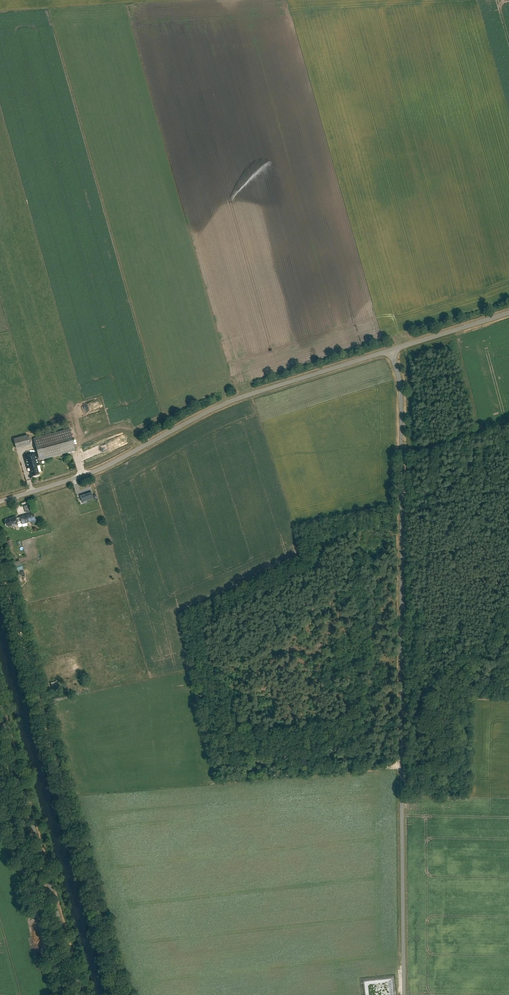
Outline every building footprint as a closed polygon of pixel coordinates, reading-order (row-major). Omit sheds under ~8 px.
[(39,460),(76,450),(70,429),(33,439),(39,458),(37,458),(36,453),(24,456),(27,468),(30,468),(32,476),(39,474),(37,466),(39,465),(38,460),(39,460)] [(112,437),(115,444),(124,440),(122,433),(112,437)] [(16,448),(30,445),(27,435),(13,438),(16,448)] [(113,444),(110,439),(105,442),(108,447),(113,444)] [(91,492),(80,495),(82,502),(93,498),(91,492)] [(19,516),(20,517),(21,522),(22,524),(36,520),(34,512),(19,516)] [(21,522),(20,517),(16,518),(15,516),(11,518),(10,518),(5,519),(6,520),(5,521),(6,525),(7,525),(7,526),(17,523),(21,522)]
